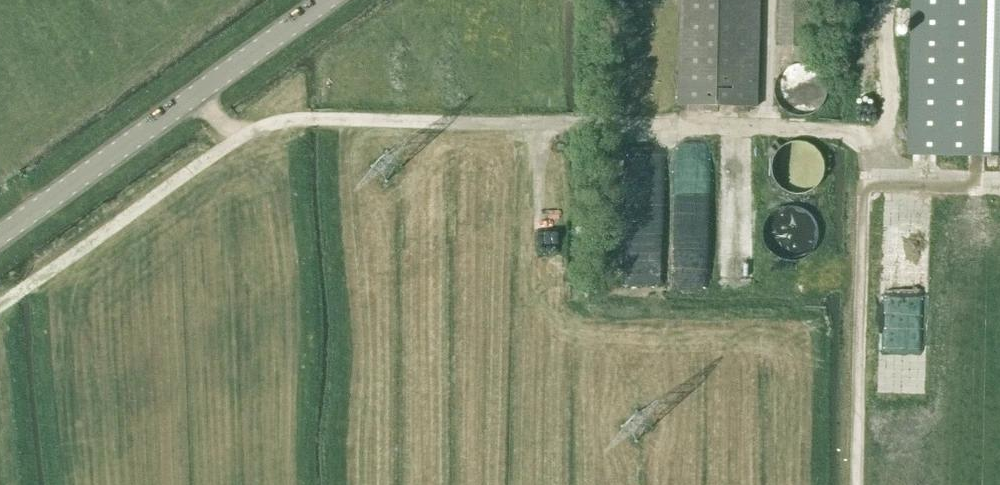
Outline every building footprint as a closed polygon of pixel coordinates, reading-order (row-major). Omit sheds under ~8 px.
[(678,105),(758,107),(760,0),(681,0),(678,105)] [(810,0),(779,0),(778,45),(810,46),(810,0)] [(913,154),(999,156),(999,0),(916,0),(913,154)] [(793,47),(793,62),(817,63),(817,48),(793,47)] [(800,116),(804,115),(808,114),(812,113),(816,111),(819,108),(822,105),(824,101),(825,98),(826,94),(827,90),(826,85),(825,81),(824,78),(822,74),(819,71),(816,68),(812,66),(808,65),(804,64),(800,63),(796,64),(792,65),(788,66),(785,68),(782,71),(779,74),(777,78),(775,81),(775,85),(774,90),(775,94),(775,98),(777,101),(779,105),(782,108),(785,111),(788,113),(792,114),(796,115),(800,116)] [(797,194),(801,194),(806,193),(809,191),(813,189),(816,186),(819,183),(821,179),(823,175),(824,171),(824,167),(824,163),(823,159),(821,155),(819,152),(816,149),(813,146),(809,144),(806,142),(801,141),(797,141),(793,141),(789,142),(785,144),(782,146),(779,149),(776,152),(774,155),(772,159),(771,163),(771,167),(771,174),(774,179),(776,183),(779,186),(782,189),(785,191),(789,193),(793,194),(797,194)] [(790,250),(817,248),(814,215),(787,218),(790,250)]
